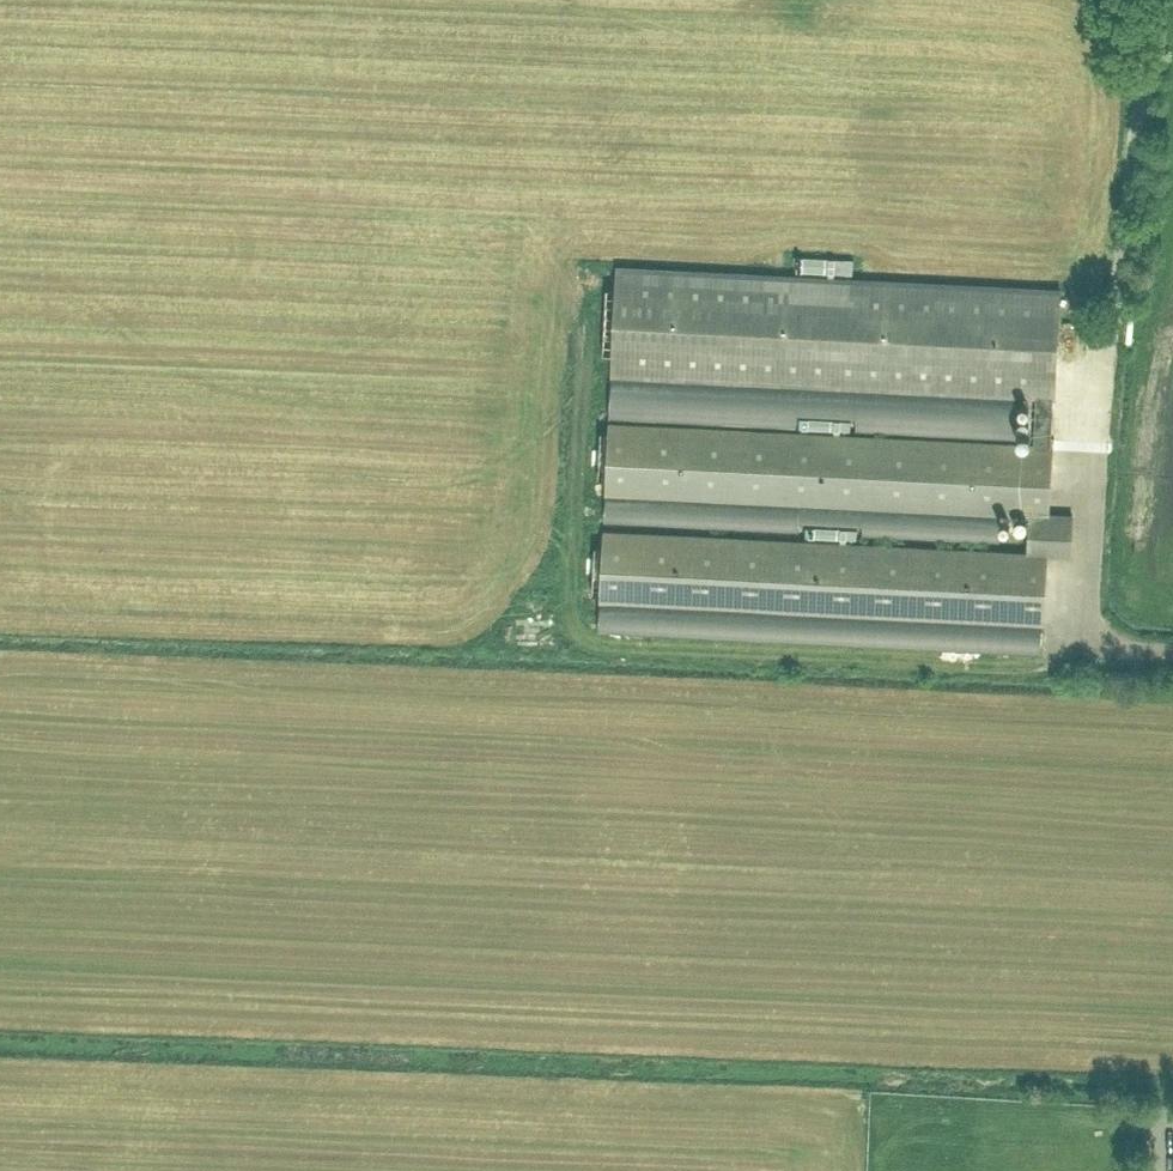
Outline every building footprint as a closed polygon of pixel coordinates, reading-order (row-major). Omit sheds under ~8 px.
[(1049,513),(1052,445),(1051,445),(1053,397),(1055,397),(1060,289),(618,266),(612,374),(1036,396),(1033,444),(610,422),(606,492),(1030,514),(1028,552),(604,530),(601,600),(1044,623),(1047,554),(1071,555),(1073,514),(1049,513)]
